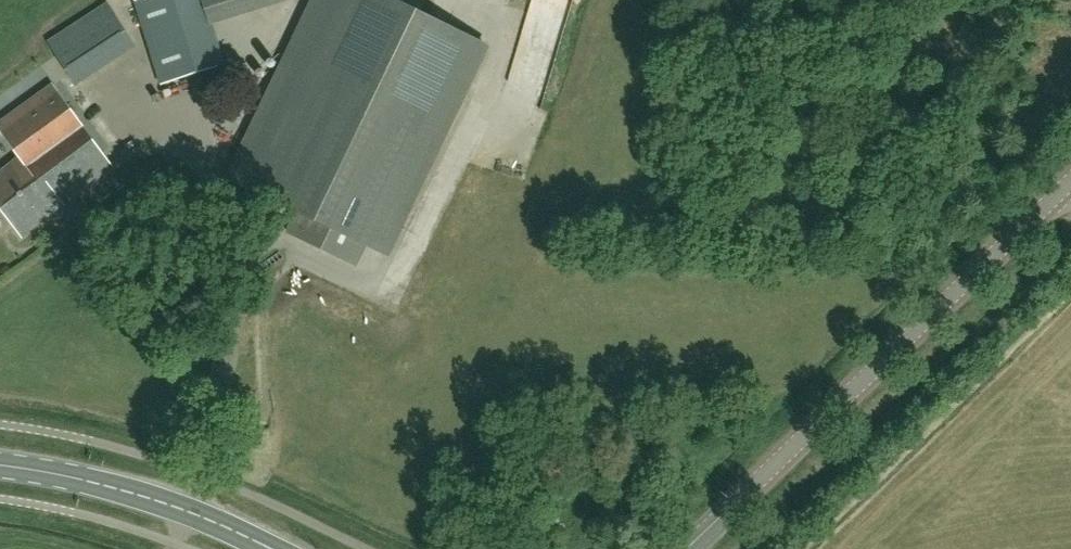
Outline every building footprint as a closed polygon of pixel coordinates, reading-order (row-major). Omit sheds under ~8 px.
[(135,1),(161,84),(223,65),(210,24),(203,0),(140,0),(135,1)] [(287,232),(355,264),(365,244),(384,253),(484,45),(391,0),(313,0),(227,177),(297,211),(287,232)] [(81,81),(144,49),(120,1),(56,33),(81,81)] [(0,175),(0,206),(22,236),(64,204),(113,166),(65,104),(59,96),(51,85),(13,114),(0,124),(0,131),(5,138),(21,159),(0,175)]
